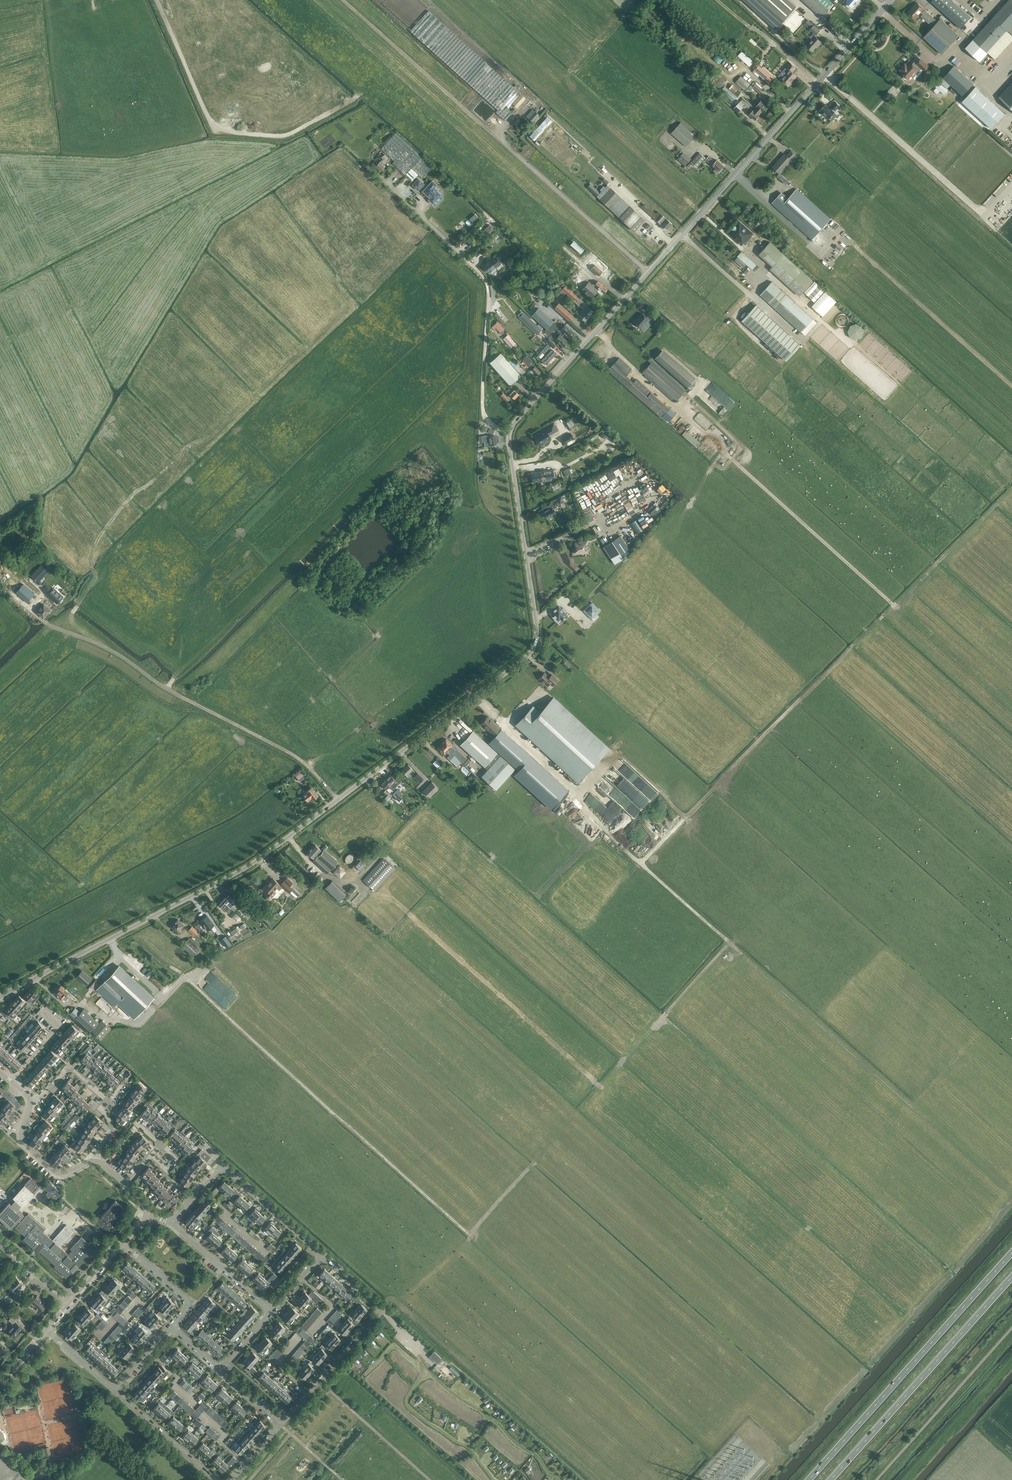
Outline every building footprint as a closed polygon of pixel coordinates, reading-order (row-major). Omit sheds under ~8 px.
[(796,7),(788,0),(743,0),(776,29),(796,7)] [(829,0),(802,0),(822,18),(829,10),(834,4),(829,0)] [(971,17),(953,0),(932,0),(931,1),(961,28),(971,17)] [(988,23),(973,39),(995,59),(1011,41),(1011,35),(1008,31),(1011,27),(1011,0),(1009,0),(988,23)] [(924,8),(917,2),(908,12),(914,18),(921,11),(923,14),(921,16),(933,26),(938,21),(924,8)] [(507,109),(512,103),(517,107),(525,98),(521,94),(521,93),(492,68),(428,10),(410,30),(498,109),(496,112),(505,120),(511,114),(507,109)] [(938,21),(933,26),(923,37),(942,54),(959,35),(940,18),(938,21)] [(821,42),(815,37),(820,30),(810,22),(807,26),(810,29),(813,32),(810,37),(812,40),(807,46),(813,51),(821,42)] [(973,39),(965,48),(980,61),(988,53),(973,39)] [(750,65),(754,61),(744,53),(741,57),(750,65)] [(917,65),(916,66),(911,62),(908,65),(905,63),(899,70),(901,72),(901,73),(908,79),(918,68),(919,66),(924,71),(929,66),(921,58),(916,64),(917,65)] [(790,69),(782,78),(789,85),(790,84),(791,84),(792,83),(792,82),(797,76),(793,72),(796,68),(790,63),(787,67),(790,69)] [(769,84),(774,78),(759,64),(754,70),(769,84)] [(963,96),(974,83),(954,65),(943,77),(963,96)] [(719,89),(733,101),(742,92),(734,85),(733,86),(731,84),(729,87),(731,88),(730,90),(725,86),(725,85),(724,84),(726,81),(722,76),(721,77),(720,76),(721,75),(719,74),(711,83),(718,90),(719,89)] [(750,85),(741,76),(736,82),(745,91),(750,85)] [(998,97),(1011,109),(1011,82),(998,97)] [(763,90),(756,83),(753,87),(760,93),(763,90)] [(945,91),(938,84),(935,86),(943,93),(945,91)] [(975,87),(962,101),(991,128),(1005,113),(975,87)] [(707,100),(719,111),(722,108),(710,97),(707,100)] [(743,98),(739,103),(734,108),(739,112),(743,107),(742,106),(746,102),(743,98)] [(761,100),(756,106),(757,107),(754,110),(753,110),(749,114),(756,120),(760,116),(759,115),(762,111),(764,113),(769,107),(761,100)] [(826,105),(820,111),(829,119),(835,113),(833,111),(834,110),(835,111),(840,106),(836,102),(831,107),(832,108),(831,109),(826,105)] [(525,116),(532,122),(539,115),(531,108),(525,116)] [(552,121),(547,117),(530,136),(534,140),(552,121)] [(671,133),(687,146),(696,136),(681,122),(671,133)] [(422,179),(433,167),(395,133),(381,149),(394,161),(392,163),(401,171),(412,181),(418,175),(422,179)] [(678,159),(685,165),(692,158),(684,151),(678,159)] [(773,167),(780,174),(790,163),(792,164),(798,157),(791,151),(786,155),(785,154),(773,167)] [(697,167),(706,158),(700,152),(691,162),(697,167)] [(386,160),(389,158),(385,154),(381,157),(382,159),(375,166),(380,171),(386,166),(384,164),(387,161),(386,160)] [(712,165),(716,168),(715,169),(715,171),(716,172),(717,172),(719,170),(719,171),(724,166),(717,160),(712,165)] [(412,185),(418,190),(424,184),(418,178),(412,185)] [(432,181),(422,191),(430,198),(428,200),(429,200),(428,201),(429,201),(429,202),(430,203),(431,203),(432,203),(433,204),(441,195),(437,191),(438,190),(434,187),(436,185),(432,181)] [(645,219),(611,188),(607,184),(605,187),(604,186),(600,189),(601,191),(597,196),(634,231),(645,219)] [(797,189),(789,198),(782,192),(772,203),(812,239),(830,219),(797,189)] [(641,207),(655,220),(659,223),(661,225),(660,226),(662,228),(663,227),(666,229),(671,223),(661,214),(647,201),(644,204),(641,207)] [(476,213),(470,218),(472,221),(478,216),(476,213)] [(745,243),(754,234),(739,221),(728,233),(741,246),(744,242),(745,243)] [(493,247),(495,245),(497,243),(499,243),(500,243),(499,242),(496,238),(499,236),(497,234),(492,238),(492,239),(491,240),(491,241),(488,243),(493,247)] [(770,242),(762,235),(758,239),(766,246),(770,242)] [(788,286),(800,296),(813,281),(802,271),(783,254),(770,242),(759,254),(773,266),(770,269),(788,286)] [(737,256),(745,263),(753,270),(757,265),(742,251),(737,256)] [(594,256),(586,265),(591,269),(598,276),(606,267),(594,256)] [(491,261),(490,259),(482,265),(488,272),(494,267),(496,269),(501,264),(495,257),(491,261)] [(582,289),(580,291),(582,292),(583,291),(591,297),(597,291),(601,295),(606,289),(597,281),(596,283),(591,279),(582,289)] [(817,282),(806,294),(815,302),(812,306),(823,316),(837,301),(825,290),(817,282)] [(579,311),(580,312),(581,313),(578,316),(585,321),(593,312),(586,305),(587,304),(580,298),(581,298),(566,284),(566,285),(563,283),(560,287),(562,289),(557,294),(562,298),(565,293),(578,305),(577,305),(580,308),(581,307),(582,309),(579,311)] [(773,283),(761,296),(776,308),(787,295),(773,283)] [(787,295),(776,308),(805,335),(817,322),(787,295)] [(569,321),(573,316),(559,302),(554,308),(569,321)] [(756,305),(742,320),(787,361),(801,345),(756,305)] [(546,329),(544,331),(549,335),(554,329),(557,326),(557,325),(538,308),(531,315),(546,329)] [(537,335),(541,330),(527,318),(528,316),(524,312),(519,318),(537,335)] [(647,317),(642,313),(634,322),(640,328),(648,319),(652,322),(656,317),(651,312),(647,317)] [(498,321),(497,320),(496,321),(497,322),(492,327),(494,329),(496,327),(497,329),(496,329),(497,331),(498,330),(500,333),(505,329),(498,321)] [(862,331),(862,329),(862,328),(862,326),(861,324),(860,323),(858,322),(857,321),(855,321),(854,321),(852,321),(851,321),(849,322),(848,323),(847,324),(846,326),(845,328),(845,329),(846,331),(846,332),(847,334),(848,335),(849,336),(851,337),(852,337),(854,338),(855,337),(857,337),(858,336),(860,335),(861,334),(862,332),(862,331)] [(564,333),(570,338),(574,333),(565,325),(561,330),(557,326),(554,329),(558,333),(559,332),(562,336),(564,333)] [(517,345),(518,345),(517,343),(509,334),(507,332),(506,333),(508,335),(503,338),(511,348),(515,344),(517,345)] [(754,332),(751,334),(768,349),(770,346),(754,332)] [(555,340),(563,346),(567,341),(559,334),(555,340)] [(545,342),(552,348),(555,344),(548,338),(545,342)] [(496,345),(497,346),(504,354),(508,350),(500,341),(496,345)] [(494,356),(497,346),(492,344),(488,360),(491,361),(493,355),(494,356)] [(549,347),(545,350),(547,352),(543,356),(539,360),(544,364),(547,361),(548,362),(556,353),(551,348),(550,348),(549,347)] [(661,351),(655,358),(688,387),(694,380),(661,351)] [(520,375),(503,355),(501,353),(491,361),(490,362),(510,385),(520,375)] [(535,363),(527,355),(522,360),(526,364),(525,366),(526,367),(528,366),(536,375),(540,372),(533,365),(535,363)] [(607,370),(622,383),(661,418),(669,408),(636,379),(633,382),(626,375),(631,370),(619,358),(607,370)] [(675,402),(686,390),(652,361),(642,373),(675,402)] [(514,399),(519,394),(513,389),(512,391),(509,389),(507,391),(510,394),(507,396),(503,393),(500,396),(507,402),(512,396),(514,399)] [(546,431),(542,433),(541,433),(536,436),(538,439),(537,439),(537,440),(538,442),(539,442),(540,442),(543,441),(544,443),(545,442),(546,442),(547,441),(548,441),(551,439),(549,436),(558,431),(554,423),(545,429),(546,431)] [(600,435),(605,439),(609,435),(604,430),(600,435)] [(687,430),(683,434),(695,445),(699,441),(687,430)] [(562,438),(565,444),(574,439),(571,433),(562,438)] [(482,436),(482,438),(481,438),(481,436),(479,436),(478,436),(478,438),(479,438),(480,440),(482,440),(483,442),(486,441),(487,444),(484,444),(485,447),(493,446),(492,444),(497,444),(495,435),(487,437),(487,436),(482,436)] [(563,471),(566,476),(571,473),(568,468),(563,471)] [(533,482),(554,479),(553,470),(532,473),(533,482)] [(554,490),(563,486),(561,482),(552,486),(554,490)] [(658,486),(659,488),(657,489),(660,493),(666,488),(663,483),(658,486)] [(661,507),(668,499),(663,495),(656,502),(661,507)] [(545,507),(546,510),(543,512),(546,518),(555,513),(553,509),(556,508),(553,503),(545,507)] [(655,504),(647,512),(652,517),(660,509),(655,504)] [(580,509),(585,519),(590,516),(585,507),(580,509)] [(623,529),(627,535),(632,531),(628,526),(623,529)] [(620,535),(603,547),(614,564),(623,558),(630,550),(620,535)] [(575,542),(576,554),(582,553),(587,552),(587,541),(579,541),(579,542),(575,542)] [(31,576),(38,582),(48,571),(41,565),(31,576)] [(15,573),(13,576),(20,582),(22,580),(15,573)] [(21,587),(37,600),(44,591),(29,578),(21,587)] [(9,585),(12,590),(17,589),(18,583),(13,580),(9,585)] [(15,598),(26,608),(33,601),(22,590),(15,598)] [(55,592),(49,599),(55,605),(61,599),(55,592)] [(592,602),(583,610),(592,619),(601,611),(592,602)] [(37,612),(43,618),(50,610),(44,604),(37,612)] [(558,606),(551,613),(553,616),(552,617),(557,622),(562,617),(564,620),(568,616),(564,613),(565,612),(562,609),(561,610),(558,606)] [(549,677),(544,673),(539,678),(542,681),(542,682),(543,683),(545,683),(547,686),(550,683),(552,685),(557,680),(552,674),(549,677)] [(532,706),(516,724),(578,781),(608,748),(553,697),(539,712),(532,706)] [(482,724),(480,726),(483,728),(484,726),(494,735),(500,728),(499,727),(487,716),(481,723),(482,724)] [(462,720),(461,721),(469,731),(471,729),(462,720)] [(501,729),(489,742),(519,769),(514,774),(514,775),(536,795),(551,808),(568,790),(553,776),(501,729)] [(501,755),(473,730),(460,744),(488,769),(500,756),(501,755)] [(444,754),(446,752),(448,753),(450,754),(447,757),(458,766),(462,762),(463,763),(467,758),(457,749),(455,750),(451,746),(452,745),(446,739),(437,748),(444,754)] [(496,790),(515,769),(500,756),(488,769),(481,776),(496,790)] [(441,764),(437,759),(433,763),(437,768),(441,764)] [(412,775),(415,771),(408,764),(402,770),(406,775),(409,772),(412,775)] [(300,781),(306,777),(301,771),(295,776),(300,781)] [(420,783),(423,779),(417,773),(414,777),(420,783)] [(390,775),(385,779),(392,786),(394,784),(393,783),(396,780),(390,775)] [(392,786),(385,779),(380,784),(389,793),(390,793),(396,799),(399,795),(400,796),(402,793),(395,786),(393,788),(392,786)] [(430,797),(438,789),(432,782),(423,790),(430,797)] [(307,792),(303,795),(308,801),(312,798),(313,799),(318,796),(311,787),(306,791),(307,792)] [(401,805),(405,801),(399,796),(395,800),(401,805)] [(619,804),(624,808),(629,803),(625,798),(619,804)] [(616,818),(623,811),(621,809),(614,816),(616,818)] [(315,844),(311,849),(308,852),(314,858),(317,855),(318,856),(313,861),(327,873),(330,869),(331,870),(338,861),(325,850),(328,847),(326,845),(321,850),(315,844)] [(351,854),(349,854),(347,855),(346,856),(346,858),(345,860),(346,862),(346,863),(348,865),(349,865),(351,866),(352,866),(354,865),(355,865),(356,864),(357,862),(357,861),(357,859),(357,858),(356,856),(355,855),(354,855),(353,854),(352,854),(351,854)] [(375,891),(395,868),(383,858),(363,880),(375,891)] [(360,871),(365,866),(360,861),(355,866),(360,871)] [(340,879),(347,871),(339,865),(333,872),(340,879)] [(264,888),(267,891),(264,895),(270,900),(276,892),(274,891),(276,888),(279,890),(282,887),(288,893),(292,888),(290,886),(293,882),(287,877),(280,885),(273,878),(268,885),(267,884),(264,888)] [(340,902),(347,894),(332,880),(325,888),(340,902)] [(298,896),(300,894),(293,888),(291,890),(289,893),(295,898),(297,896),(298,896)] [(227,896),(223,900),(230,907),(234,911),(236,909),(232,905),(234,903),(227,896)] [(230,907),(223,900),(219,904),(226,911),(230,907)] [(234,911),(230,915),(234,919),(235,918),(238,914),(234,911)] [(200,920),(207,930),(214,925),(207,916),(200,920)] [(177,932),(184,925),(177,919),(171,927),(177,932)] [(195,936),(198,932),(192,926),(188,930),(195,936)] [(226,937),(221,940),(227,949),(232,946),(226,937)] [(189,938),(182,945),(193,956),(200,948),(189,938)] [(153,998),(127,973),(119,966),(111,974),(106,980),(97,990),(115,1007),(118,1002),(135,1018),(153,998)] [(86,984),(91,979),(82,971),(77,976),(86,984)] [(58,988),(54,993),(64,1002),(68,997),(70,998),(70,997),(72,999),(74,997),(65,989),(61,985),(59,985),(58,987),(58,988)] [(39,995),(31,988),(27,992),(36,999),(39,995)] [(36,999),(27,992),(24,996),(29,1000),(29,1001),(32,1003),(36,999)] [(29,1000),(24,996),(22,998),(19,995),(16,999),(24,1006),(29,1001),(29,1000)] [(24,1006),(16,999),(12,1003),(21,1010),(24,1006)] [(21,1010),(12,1003),(9,1006),(17,1014),(21,1010)] [(17,1014),(9,1006),(6,1010),(3,1008),(1,1010),(7,1015),(8,1013),(14,1018),(17,1014)] [(84,1008),(81,1012),(75,1008),(72,1011),(68,1008),(66,1010),(70,1013),(70,1014),(75,1019),(76,1018),(91,1031),(99,1022),(84,1008)] [(91,1032),(100,1040),(111,1028),(102,1019),(91,1032)] [(38,1021),(34,1025),(41,1031),(45,1027),(38,1021)] [(74,1024),(73,1025),(72,1024),(68,1028),(77,1036),(80,1032),(79,1031),(78,1029),(79,1028),(74,1023),(74,1024)] [(41,1031),(34,1025),(31,1029),(38,1035),(41,1031)] [(77,1036),(68,1028),(67,1030),(65,1032),(72,1039),(75,1041),(78,1037),(77,1036)] [(31,1029),(27,1032),(35,1039),(38,1035),(31,1029)] [(27,1032),(24,1036),(31,1043),(35,1039),(27,1032)] [(72,1039),(65,1032),(62,1036),(69,1042),(72,1039)] [(24,1036),(22,1038),(20,1040),(28,1047),(31,1043),(24,1036)] [(69,1042),(62,1036),(58,1040),(66,1046),(69,1042)] [(28,1047),(20,1040),(17,1044),(24,1050),(28,1047)] [(66,1046),(58,1040),(57,1042),(55,1043),(62,1050),(64,1052),(67,1048),(66,1046)] [(62,1050),(55,1043),(51,1047),(59,1054),(62,1050)] [(0,1057),(4,1061),(10,1053),(6,1050),(0,1057)] [(58,1056),(51,1050),(47,1054),(55,1060),(56,1062),(60,1058),(58,1056)] [(86,1053),(77,1063),(80,1065),(82,1062),(84,1063),(90,1057),(92,1054),(88,1051),(86,1053)] [(10,1053),(4,1061),(7,1064),(14,1057),(10,1053)] [(55,1060),(47,1054),(44,1058),(51,1064),(55,1060)] [(86,1065),(83,1068),(86,1070),(95,1059),(96,1058),(92,1054),(90,1057),(84,1063),(86,1065)] [(95,1059),(86,1070),(88,1072),(91,1068),(93,1069),(99,1063),(101,1061),(102,1059),(98,1056),(96,1058),(95,1059)] [(14,1057),(7,1064),(11,1067),(15,1063),(18,1060),(14,1057)] [(51,1064),(44,1058),(41,1061),(48,1068),(51,1064)] [(18,1060),(15,1063),(11,1067),(15,1071),(22,1064),(18,1060)] [(48,1068),(41,1061),(37,1065),(45,1072),(48,1068)] [(95,1071),(93,1074),(95,1076),(105,1064),(105,1063),(104,1063),(103,1061),(102,1061),(101,1061),(99,1063),(93,1069),(95,1071)] [(105,1064),(95,1076),(97,1078),(100,1074),(102,1075),(108,1069),(110,1067),(106,1063),(105,1064)] [(45,1072),(37,1065),(34,1069),(41,1076),(45,1072)] [(41,1076),(34,1069),(30,1073),(38,1080),(41,1076)] [(104,1077),(101,1081),(103,1083),(112,1073),(112,1072),(108,1069),(102,1075),(104,1077)] [(38,1080),(30,1073),(27,1077),(35,1083),(38,1080)] [(112,1073),(103,1083),(105,1085),(107,1082),(109,1084),(115,1077),(112,1073)] [(111,1086),(109,1088),(111,1090),(113,1088),(115,1089),(116,1088),(115,1086),(120,1081),(121,1080),(123,1077),(119,1073),(117,1076),(115,1077),(109,1084),(111,1086)] [(35,1083),(27,1077),(24,1081),(31,1087),(35,1083)] [(70,1078),(62,1088),(66,1091),(72,1085),(70,1083),(73,1080),(70,1078)] [(137,1080),(134,1083),(132,1086),(135,1088),(133,1090),(140,1096),(144,1092),(146,1089),(137,1080)] [(72,1085),(66,1091),(70,1095),(78,1085),(76,1083),(74,1086),(72,1085)] [(70,1095),(69,1096),(73,1100),(79,1093),(77,1091),(81,1087),(78,1085),(70,1095)] [(140,1096),(133,1090),(132,1092),(128,1089),(127,1092),(136,1100),(140,1096)] [(79,1093),(73,1100),(77,1103),(86,1093),(83,1092),(81,1094),(79,1093)] [(136,1100),(127,1092),(125,1094),(129,1097),(127,1099),(134,1105),(138,1101),(136,1100)] [(77,1103),(76,1104),(80,1108),(86,1101),(84,1099),(88,1095),(86,1093),(77,1103)] [(63,1102),(55,1095),(53,1094),(51,1096),(54,1098),(53,1100),(59,1106),(63,1102)] [(20,1106),(16,1102),(14,1104),(12,1102),(9,1100),(7,1099),(7,1098),(7,1099),(6,1099),(5,1099),(4,1100),(4,1101),(3,1102),(5,1104),(12,1110),(14,1108),(17,1111),(18,1109),(19,1108),(20,1106)] [(86,1101),(80,1108),(84,1112),(87,1108),(89,1105),(91,1103),(96,1107),(98,1105),(91,1099),(88,1103),(86,1101)] [(134,1105),(127,1099),(125,1101),(122,1099),(121,1101),(131,1110),(132,1110),(130,1109),(134,1105)] [(59,1106),(53,1100),(51,1102),(48,1100),(46,1102),(56,1110),(59,1106)] [(131,1110),(121,1101),(119,1103),(123,1106),(121,1108),(128,1114),(131,1110)] [(56,1110),(46,1102),(44,1104),(48,1107),(47,1109),(53,1115),(57,1111),(56,1110)] [(12,1110),(5,1104),(1,1108),(2,1109),(3,1109),(12,1118),(14,1116),(10,1112),(12,1110)] [(152,1110),(154,1108),(150,1104),(149,1105),(149,1104),(147,1107),(140,1114),(142,1116),(141,1117),(143,1119),(145,1117),(152,1110)] [(128,1114),(121,1108),(119,1110),(116,1108),(115,1110),(124,1118),(125,1119),(126,1120),(130,1116),(128,1114)] [(2,1109),(0,1112),(0,1114),(6,1119),(7,1117),(11,1120),(12,1118),(3,1109),(2,1109)] [(53,1115),(47,1109),(45,1111),(42,1109),(40,1111),(43,1114),(42,1115),(47,1119),(48,1118),(50,1120),(53,1115)] [(125,1119),(124,1118),(115,1110),(113,1112),(117,1116),(115,1118),(122,1124),(125,1119)] [(152,1110),(145,1117),(148,1119),(147,1120),(148,1122),(150,1120),(151,1121),(157,1114),(152,1110)] [(157,1114),(151,1121),(153,1123),(152,1124),(154,1125),(155,1123),(156,1124),(163,1117),(158,1113),(157,1114)] [(52,1126),(46,1120),(47,1119),(42,1115),(41,1116),(42,1117),(40,1119),(43,1122),(42,1124),(48,1130),(52,1126)] [(95,1115),(91,1119),(98,1126),(99,1125),(101,1126),(102,1125),(101,1124),(103,1122),(103,1121),(104,1119),(103,1118),(101,1120),(95,1115)] [(163,1117),(156,1124),(157,1125),(155,1127),(157,1128),(158,1127),(160,1129),(166,1122),(167,1122),(167,1121),(163,1117)] [(98,1126),(91,1119),(87,1124),(88,1125),(95,1131),(96,1129),(98,1130),(99,1128),(97,1126),(98,1126)] [(166,1122),(160,1129),(161,1130),(159,1132),(161,1133),(162,1132),(164,1134),(165,1133),(171,1127),(171,1126),(167,1122),(166,1122)] [(48,1130),(42,1124),(40,1126),(37,1123),(35,1125),(46,1135),(45,1134),(48,1130)] [(46,1135),(35,1125),(33,1127),(37,1131),(36,1133),(42,1139),(46,1135)] [(88,1125),(84,1129),(84,1130),(85,1130),(91,1136),(93,1134),(94,1135),(96,1133),(94,1132),(95,1131),(88,1125)] [(165,1133),(168,1136),(170,1138),(169,1139),(171,1141),(173,1139),(180,1132),(175,1128),(174,1129),(171,1127),(165,1133)] [(85,1130),(84,1130),(80,1135),(88,1142),(90,1140),(91,1141),(93,1139),(91,1137),(91,1136),(85,1130)] [(42,1139),(36,1133),(34,1135),(31,1132),(29,1134),(39,1143),(42,1139)] [(180,1132),(173,1139),(174,1140),(172,1142),(174,1144),(175,1142),(178,1145),(185,1137),(180,1132)] [(150,1142),(142,1135),(140,1133),(136,1138),(137,1139),(145,1146),(146,1145),(147,1147),(149,1145),(148,1144),(150,1142)] [(39,1143),(29,1134),(27,1136),(27,1137),(26,1139),(30,1142),(36,1148),(40,1144),(39,1143)] [(88,1142),(80,1135),(79,1134),(75,1138),(76,1139),(85,1147),(86,1146),(87,1145),(88,1146),(89,1144),(88,1142)] [(181,1149),(189,1140),(190,1139),(186,1135),(185,1137),(178,1145),(176,1147),(178,1149),(179,1147),(181,1149)] [(76,1139),(72,1144),(70,1146),(66,1143),(65,1144),(68,1148),(74,1153),(76,1151),(77,1152),(79,1150),(81,1152),(83,1150),(84,1151),(86,1149),(84,1148),(85,1147),(78,1141),(77,1140),(76,1139)] [(137,1139),(133,1144),(140,1150),(141,1149),(143,1151),(144,1149),(143,1148),(145,1146),(137,1139)] [(185,1154),(192,1146),(194,1145),(194,1143),(191,1141),(189,1140),(181,1149),(182,1150),(180,1152),(182,1154),(183,1152),(185,1154)] [(68,1148),(65,1144),(61,1148),(68,1154),(70,1153),(73,1155),(74,1153),(68,1148)] [(130,1149),(129,1149),(137,1155),(138,1153),(139,1154),(141,1152),(139,1151),(140,1150),(133,1144),(129,1148),(130,1149)] [(68,1154),(61,1148),(58,1152),(67,1161),(69,1159),(66,1156),(68,1154)] [(125,1154),(126,1154),(133,1161),(135,1159),(136,1159),(138,1158),(136,1156),(137,1155),(129,1149),(125,1154)] [(57,1151),(53,1155),(53,1156),(59,1161),(61,1160),(65,1163),(67,1161),(58,1152),(57,1151)] [(122,1159),(123,1160),(130,1166),(132,1164),(133,1165),(134,1163),(133,1161),(126,1154),(122,1159)] [(206,1162),(204,1160),(202,1158),(200,1156),(199,1156),(198,1154),(196,1156),(195,1157),(195,1158),(196,1158),(195,1159),(195,1160),(202,1166),(203,1165),(205,1167),(207,1165),(205,1164),(207,1162),(206,1162)] [(59,1161),(53,1156),(49,1160),(59,1168),(61,1166),(58,1163),(59,1161)] [(195,1159),(190,1164),(197,1170),(198,1169),(200,1171),(202,1169),(201,1168),(202,1166),(195,1160),(195,1159)] [(123,1160),(119,1164),(127,1171),(128,1169),(130,1170),(131,1168),(129,1167),(130,1166),(123,1160)] [(197,1170),(190,1164),(186,1169),(187,1170),(187,1169),(194,1176),(196,1174),(197,1174),(199,1173),(197,1171),(197,1170)] [(146,1179),(153,1172),(152,1171),(154,1169),(152,1167),(151,1168),(149,1167),(142,1174),(146,1178),(146,1179)] [(187,1169),(187,1170),(183,1174),(184,1175),(191,1181),(193,1179),(194,1180),(195,1178),(193,1176),(194,1176),(187,1169)] [(153,1172),(146,1179),(150,1183),(157,1176),(156,1176),(157,1174),(156,1172),(155,1173),(153,1172)] [(184,1175),(180,1179),(187,1186),(189,1184),(190,1185),(192,1183),(190,1182),(191,1181),(184,1175)] [(157,1176),(150,1183),(150,1184),(154,1188),(160,1181),(161,1179),(159,1177),(159,1178),(157,1176)] [(30,1178),(13,1197),(16,1200),(23,1206),(40,1187),(30,1178)] [(158,1193),(164,1186),(163,1186),(165,1184),(163,1182),(162,1183),(160,1181),(154,1188),(153,1189),(152,1190),(155,1192),(154,1193),(156,1195),(157,1194),(158,1193)] [(217,1187),(211,1193),(214,1196),(220,1189),(224,1192),(229,1186),(224,1181),(218,1188),(217,1187)] [(44,1188),(44,1189),(56,1199),(61,1193),(55,1188),(56,1188),(49,1182),(44,1188)] [(164,1186),(158,1193),(157,1194),(162,1198),(168,1191),(167,1191),(169,1189),(167,1187),(166,1188),(164,1186)] [(232,1199),(238,1192),(237,1191),(236,1191),(235,1191),(234,1190),(236,1189),(234,1187),(232,1188),(229,1186),(224,1192),(229,1197),(232,1199)] [(168,1191),(162,1198),(167,1202),(174,1195),(172,1193),(173,1192),(171,1190),(169,1192),(168,1191)] [(239,1206),(245,1200),(242,1197),(243,1196),(241,1194),(240,1195),(239,1195),(239,1194),(239,1193),(238,1192),(232,1199),(234,1202),(239,1206)] [(174,1195),(167,1202),(167,1203),(168,1202),(172,1206),(179,1198),(177,1196),(178,1195),(176,1193),(174,1195)] [(213,1203),(207,1198),(202,1203),(208,1208),(209,1207),(212,1204),(214,1206),(216,1205),(213,1203)] [(74,1231),(66,1224),(52,1240),(43,1232),(46,1229),(39,1222),(35,1226),(31,1222),(34,1219),(28,1213),(26,1216),(23,1214),(24,1214),(20,1210),(23,1206),(16,1200),(12,1204),(9,1201),(0,1212),(0,1218),(11,1228),(13,1225),(16,1228),(22,1233),(22,1232),(24,1234),(26,1236),(23,1239),(35,1250),(38,1247),(40,1248),(38,1250),(56,1266),(55,1267),(66,1277),(71,1271),(73,1273),(77,1268),(78,1267),(79,1266),(82,1263),(89,1255),(93,1251),(93,1250),(97,1246),(90,1241),(89,1243),(82,1237),(71,1249),(73,1251),(70,1253),(69,1255),(60,1247),(74,1231)] [(94,1221),(99,1225),(107,1232),(112,1227),(113,1228),(122,1218),(119,1215),(125,1209),(115,1200),(101,1216),(99,1215),(94,1221)] [(245,1200),(239,1206),(244,1211),(247,1207),(249,1209),(252,1205),(250,1204),(251,1203),(249,1201),(248,1202),(245,1200)] [(208,1208),(202,1203),(198,1207),(204,1213),(205,1212),(207,1210),(209,1212),(211,1209),(209,1207),(208,1208)] [(204,1213),(198,1207),(194,1212),(200,1217),(201,1217),(204,1213),(206,1215),(207,1214),(205,1212),(204,1213)] [(257,1208),(255,1209),(250,1215),(255,1220),(261,1214),(257,1211),(259,1209),(257,1208)] [(200,1217),(194,1212),(190,1216),(196,1222),(197,1221),(200,1218),(202,1220),(203,1219),(201,1217),(200,1217)] [(261,1214),(255,1220),(260,1224),(267,1217),(265,1215),(264,1216),(261,1214)] [(196,1222),(190,1216),(185,1221),(192,1227),(194,1229),(199,1223),(197,1221),(196,1222)] [(272,1221),(271,1223),(265,1229),(270,1234),(276,1227),(273,1225),(274,1223),(272,1221)] [(204,1235),(206,1238),(205,1239),(207,1241),(208,1239),(212,1242),(217,1236),(219,1233),(211,1227),(204,1235)] [(279,1230),(276,1227),(270,1234),(275,1238),(282,1231),(280,1229),(279,1230)] [(217,1236),(212,1242),(214,1245),(213,1246),(215,1248),(223,1240),(217,1236)] [(289,1245),(288,1246),(291,1248),(297,1253),(302,1248),(296,1243),(292,1247),(290,1245),(289,1245)] [(228,1245),(222,1251),(221,1253),(223,1255),(224,1253),(227,1256),(233,1249),(228,1245)] [(285,1250),(284,1251),(287,1253),(287,1252),(293,1258),(297,1253),(291,1248),(288,1252),(285,1249),(285,1250)] [(233,1249),(227,1256),(230,1259),(229,1260),(231,1262),(238,1254),(233,1249)] [(281,1255),(280,1255),(282,1258),(283,1257),(289,1262),(293,1258),(287,1252),(287,1253),(284,1251),(281,1254),(281,1255)] [(277,1259),(276,1260),(278,1262),(279,1261),(285,1267),(289,1262),(283,1257),(282,1258),(280,1255),(277,1259)] [(239,1260),(240,1262),(236,1267),(238,1269),(240,1267),(242,1270),(248,1263),(245,1260),(246,1259),(243,1256),(239,1260)] [(276,1260),(272,1265),(274,1267),(275,1266),(277,1268),(274,1271),(276,1273),(279,1270),(281,1272),(285,1267),(279,1261),(278,1262),(276,1260)] [(128,1261),(125,1264),(123,1262),(120,1265),(122,1267),(122,1268),(126,1271),(124,1274),(125,1275),(128,1273),(127,1272),(132,1266),(128,1261)] [(248,1263),(242,1270),(245,1273),(244,1274),(246,1276),(253,1268),(248,1263)] [(132,1276),(137,1270),(132,1266),(127,1272),(128,1273),(125,1275),(129,1278),(130,1279),(132,1277),(132,1276)] [(324,1268),(324,1269),(322,1267),(317,1272),(322,1277),(320,1279),(321,1281),(322,1281),(323,1282),(325,1279),(324,1279),(329,1272),(324,1268)] [(132,1276),(132,1277),(135,1280),(133,1282),(135,1283),(137,1281),(136,1280),(142,1274),(137,1270),(132,1276)] [(334,1277),(329,1272),(324,1279),(325,1279),(328,1282),(326,1285),(327,1286),(329,1284),(328,1283),(334,1277)] [(259,1273),(253,1279),(252,1281),(254,1283),(255,1281),(258,1284),(264,1277),(259,1273)] [(264,1277),(258,1284),(263,1288),(269,1282),(271,1283),(277,1276),(274,1273),(267,1280),(264,1277)] [(136,1280),(137,1281),(140,1284),(138,1286),(139,1287),(142,1285),(141,1284),(146,1278),(142,1274),(136,1280)] [(21,1286),(23,1283),(15,1276),(11,1281),(13,1283),(11,1286),(18,1292),(22,1287),(21,1286)] [(328,1283),(329,1284),(333,1286),(330,1289),(332,1290),(334,1288),(333,1287),(338,1281),(334,1277),(328,1283)] [(112,1281),(110,1284),(116,1290),(120,1284),(114,1279),(113,1278),(111,1280),(112,1281)] [(141,1284),(142,1285),(145,1288),(143,1290),(144,1291),(146,1289),(145,1288),(151,1282),(146,1278),(141,1284)] [(218,1289),(221,1292),(222,1293),(228,1286),(223,1281),(217,1288),(214,1290),(216,1292),(218,1289)] [(343,1285),(338,1281),(333,1287),(334,1288),(337,1291),(335,1293),(336,1294),(339,1292),(338,1291),(343,1285)] [(145,1288),(146,1289),(149,1292),(147,1294),(149,1295),(151,1293),(150,1293),(156,1286),(151,1282),(145,1288)] [(116,1290),(110,1284),(107,1287),(106,1286),(104,1288),(105,1289),(111,1295),(116,1290)] [(348,1289),(343,1285),(338,1291),(339,1292),(336,1294),(341,1298),(343,1296),(342,1295),(348,1289)] [(222,1293),(221,1292),(219,1294),(221,1296),(223,1293),(226,1296),(226,1297),(233,1290),(228,1286),(222,1293)] [(352,1293),(348,1289),(342,1295),(343,1296),(346,1299),(344,1301),(345,1302),(348,1300),(347,1299),(352,1293)] [(226,1297),(226,1296),(224,1299),(225,1300),(227,1298),(230,1300),(231,1301),(237,1294),(233,1290),(226,1297)] [(103,1291),(101,1294),(100,1293),(98,1295),(99,1296),(96,1299),(103,1304),(105,1306),(112,1299),(103,1291)] [(309,1296),(304,1291),(303,1293),(304,1294),(301,1298),(307,1303),(310,1301),(313,1300),(314,1301),(318,1297),(322,1301),(323,1300),(314,1292),(312,1294),(311,1293),(309,1296)] [(23,1298),(19,1295),(17,1293),(12,1298),(15,1300),(19,1303),(23,1298)] [(231,1301),(230,1300),(228,1303),(230,1304),(232,1302),(235,1304),(236,1305),(242,1298),(237,1294),(231,1301)] [(42,1306),(45,1303),(37,1296),(36,1297),(33,1295),(26,1303),(29,1306),(31,1304),(40,1312),(44,1308),(42,1306)] [(352,1299),(358,1304),(355,1308),(363,1315),(367,1309),(360,1303),(362,1302),(355,1295),(352,1299)] [(163,1300),(162,1301),(164,1303),(170,1309),(173,1306),(174,1307),(176,1305),(175,1304),(167,1296),(163,1300)] [(209,1298),(204,1303),(211,1309),(213,1311),(214,1310),(212,1308),(215,1304),(209,1298)] [(236,1305),(235,1304),(233,1307),(234,1308),(237,1306),(240,1309),(247,1302),(242,1298),(236,1305)] [(307,1303),(301,1298),(298,1301),(297,1300),(295,1302),(296,1303),(303,1308),(307,1303)] [(103,1304),(96,1299),(94,1302),(92,1301),(91,1303),(92,1304),(98,1310),(103,1304)] [(161,1309),(159,1312),(164,1316),(166,1314),(167,1315),(169,1313),(168,1312),(170,1309),(164,1303),(159,1308),(161,1309)] [(211,1309),(204,1303),(200,1307),(207,1313),(206,1314),(209,1316),(210,1314),(208,1312),(211,1309)] [(250,1308),(248,1311),(247,1312),(254,1318),(258,1313),(252,1307),(252,1306),(250,1304),(248,1306),(250,1308)] [(299,1313),(292,1307),(291,1306),(289,1308),(290,1309),(287,1312),(294,1318),(299,1313)] [(86,1310),(83,1314),(89,1319),(94,1314),(88,1308),(86,1307),(85,1309),(86,1310)] [(207,1313),(200,1307),(196,1312),(203,1318),(202,1319),(205,1321),(206,1319),(204,1317),(206,1314),(207,1313)] [(363,1315),(355,1308),(350,1313),(350,1312),(348,1314),(355,1320),(356,1318),(358,1320),(360,1321),(362,1319),(360,1317),(363,1315)] [(245,1309),(245,1310),(244,1311),(246,1313),(244,1316),(243,1316),(250,1322),(254,1318),(247,1312),(248,1311),(245,1309)] [(155,1313),(151,1318),(157,1324),(160,1321),(161,1322),(163,1320),(162,1319),(162,1318),(164,1316),(159,1312),(157,1314),(155,1313)] [(203,1318),(196,1312),(192,1317),(199,1322),(198,1323),(201,1325),(202,1324),(200,1321),(202,1319),(203,1318)] [(294,1318),(287,1312),(285,1315),(284,1314),(282,1316),(289,1323),(294,1318)] [(17,1334),(25,1325),(13,1314),(8,1320),(14,1324),(8,1331),(13,1335),(15,1333),(17,1334)] [(89,1319),(83,1314),(81,1317),(79,1315),(77,1318),(79,1319),(78,1319),(80,1320),(78,1322),(82,1325),(83,1327),(85,1324),(89,1319)] [(103,1318),(99,1314),(97,1316),(102,1321),(101,1321),(106,1325),(108,1323),(106,1321),(103,1318)] [(241,1314),(240,1315),(242,1317),(240,1320),(239,1321),(246,1327),(250,1322),(243,1316),(244,1316),(241,1314)] [(346,1317),(342,1322),(349,1329),(352,1326),(354,1327),(355,1325),(352,1323),(354,1321),(347,1315),(346,1317)] [(199,1322),(192,1317),(188,1321),(195,1327),(194,1328),(197,1330),(198,1328),(195,1326),(198,1323),(199,1322)] [(145,1324),(144,1325),(149,1330),(151,1327),(152,1329),(153,1329),(154,1330),(156,1328),(154,1327),(157,1324),(151,1318),(146,1323),(145,1324)] [(237,1318),(237,1319),(236,1320),(238,1322),(236,1325),(235,1326),(242,1332),(246,1327),(239,1321),(240,1320),(237,1318)] [(195,1327),(188,1321),(184,1326),(190,1332),(192,1335),(194,1333),(191,1331),(194,1328),(195,1327)] [(285,1328),(279,1322),(278,1321),(276,1323),(277,1324),(274,1327),(281,1333),(285,1328)] [(78,1322),(76,1325),(74,1323),(73,1322),(71,1324),(73,1325),(70,1328),(76,1334),(81,1329),(79,1328),(82,1325),(78,1322)] [(349,1329),(342,1322),(337,1327),(335,1328),(342,1334),(343,1333),(346,1336),(348,1333),(347,1332),(349,1329)] [(233,1323),(232,1325),(234,1327),(231,1329),(231,1330),(238,1336),(242,1332),(235,1326),(236,1325),(233,1323)] [(142,1328),(137,1333),(144,1338),(147,1335),(148,1336),(150,1335),(148,1333),(149,1333),(147,1332),(149,1330),(144,1325),(143,1326),(142,1327),(142,1328)] [(229,1327),(228,1328),(227,1329),(230,1331),(227,1335),(234,1341),(238,1336),(231,1330),(231,1329),(229,1327)] [(281,1333),(274,1327),(272,1330),(270,1329),(268,1331),(276,1338),(281,1333)] [(76,1334),(70,1328),(67,1331),(66,1330),(64,1332),(65,1333),(65,1334),(72,1339),(76,1334)] [(202,1330),(196,1336),(196,1337),(200,1341),(206,1334),(207,1334),(209,1332),(207,1331),(205,1333),(202,1330)] [(133,1338),(131,1340),(136,1344),(138,1342),(139,1344),(140,1343),(141,1345),(143,1343),(141,1341),(144,1338),(137,1333),(133,1338)] [(334,1333),(330,1338),(336,1344),(339,1341),(340,1342),(342,1340),(334,1333)] [(206,1334),(200,1341),(205,1345),(211,1338),(212,1339),(214,1336),(212,1335),(210,1337),(207,1334),(206,1334)] [(272,1343),(266,1337),(264,1336),(262,1338),(264,1339),(261,1342),(268,1348),(272,1343)] [(211,1338),(205,1345),(209,1349),(216,1342),(216,1343),(218,1340),(217,1339),(214,1341),(212,1339),(211,1338)] [(327,1345),(326,1347),(330,1351),(332,1349),(333,1351),(335,1348),(334,1347),(336,1344),(330,1338),(325,1344),(327,1345)] [(90,1340),(85,1346),(87,1348),(87,1349),(85,1351),(89,1355),(95,1349),(94,1348),(96,1346),(93,1343),(92,1342),(90,1340)] [(129,1342),(124,1348),(126,1349),(131,1353),(133,1350),(135,1351),(136,1349),(135,1348),(133,1346),(136,1344),(131,1340),(129,1342)] [(216,1342),(209,1349),(214,1353),(218,1349),(220,1346),(221,1347),(223,1345),(221,1343),(219,1345),(216,1343),(216,1342)] [(268,1348),(261,1342),(259,1345),(257,1344),(255,1346),(263,1353),(268,1348)] [(322,1345),(318,1349),(319,1350),(317,1353),(323,1359),(326,1356),(327,1357),(329,1355),(327,1353),(329,1352),(322,1345)] [(95,1349),(89,1355),(94,1359),(100,1353),(99,1352),(101,1350),(96,1346),(94,1348),(95,1349)] [(220,1346),(218,1349),(214,1353),(219,1357),(225,1351),(228,1349),(226,1347),(224,1350),(221,1347),(220,1346)] [(124,1348),(119,1354),(124,1359),(125,1358),(126,1358),(128,1359),(129,1357),(128,1356),(131,1353),(126,1349),(124,1348)] [(170,1355),(164,1362),(167,1364),(174,1357),(177,1360),(183,1354),(178,1349),(171,1356),(170,1355)] [(100,1353),(94,1359),(99,1363),(104,1357),(106,1354),(102,1351),(101,1350),(99,1352),(100,1353)] [(259,1357),(253,1352),(251,1350),(249,1353),(251,1354),(248,1357),(254,1362),(259,1357)] [(434,1350),(429,1355),(437,1363),(442,1357),(434,1350)] [(323,1359),(317,1353),(312,1358),(320,1365),(322,1363),(320,1362),(323,1359)] [(104,1357),(99,1363),(103,1368),(109,1361),(108,1361),(105,1358),(107,1356),(106,1355),(106,1354),(104,1357)] [(186,1357),(183,1354),(177,1360),(182,1365),(183,1363),(186,1365),(190,1361),(190,1360),(189,1361),(187,1359),(188,1358),(189,1357),(187,1355),(186,1357)] [(254,1362),(248,1357),(243,1362),(250,1368),(249,1369),(256,1376),(257,1374),(259,1372),(251,1366),(254,1362)] [(109,1361),(103,1368),(108,1372),(113,1366),(113,1365),(110,1362),(112,1360),(111,1359),(110,1359),(108,1361),(109,1361)] [(192,1363),(192,1362),(190,1361),(186,1365),(188,1367),(187,1369),(192,1373),(198,1367),(194,1364),(196,1363),(194,1361),(192,1363)] [(113,1366),(108,1372),(113,1376),(117,1372),(119,1373),(123,1369),(120,1366),(117,1369),(114,1366),(116,1364),(115,1363),(113,1365),(113,1366)] [(308,1363),(304,1368),(310,1374),(312,1371),(314,1372),(316,1370),(308,1363)] [(159,1367),(155,1372),(163,1379),(167,1375),(169,1377),(171,1374),(162,1365),(160,1367),(159,1367)] [(198,1367),(192,1373),(197,1378),(203,1372),(202,1371),(203,1370),(202,1368),(201,1370),(198,1367)] [(299,1373),(303,1376),(301,1379),(304,1381),(305,1382),(306,1382),(307,1382),(307,1381),(308,1380),(309,1380),(309,1379),(308,1378),(308,1377),(307,1377),(310,1374),(304,1368),(299,1373)] [(265,1369),(263,1371),(261,1370),(259,1372),(257,1374),(260,1376),(258,1378),(263,1382),(264,1381),(269,1376),(268,1375),(270,1373),(265,1369)] [(155,1372),(151,1376),(159,1384),(160,1383),(158,1381),(160,1378),(163,1380),(163,1379),(155,1372)] [(269,1376),(263,1382),(268,1386),(273,1380),(272,1379),(269,1376),(271,1374),(270,1373),(268,1375),(269,1376)] [(207,1376),(202,1382),(201,1381),(198,1384),(204,1389),(204,1388),(204,1389),(207,1386),(212,1380),(209,1377),(210,1376),(208,1374),(207,1376)] [(151,1376),(146,1381),(155,1388),(156,1388),(153,1386),(156,1382),(159,1384),(151,1376)] [(273,1380),(268,1386),(272,1390),(278,1384),(277,1383),(274,1381),(276,1378),(275,1377),(272,1379),(273,1380)] [(212,1380),(207,1386),(212,1391),(217,1385),(218,1383),(217,1382),(215,1383),(212,1380)] [(146,1381),(142,1385),(151,1393),(154,1389),(155,1388),(146,1381)] [(278,1384),(272,1390),(277,1395),(282,1388),(284,1385),(281,1382),(280,1383),(279,1381),(277,1383),(278,1384)] [(142,1385),(138,1390),(147,1398),(147,1397),(151,1393),(142,1385)] [(282,1388),(277,1395),(281,1399),(287,1393),(286,1392),(283,1389),(285,1387),(284,1385),(282,1388)] [(216,1395),(221,1400),(227,1393),(224,1390),(225,1389),(223,1387),(222,1389),(216,1395)] [(138,1390),(134,1395),(140,1400),(142,1403),(147,1398),(138,1390)] [(287,1393),(281,1399),(286,1403),(291,1398),(294,1400),(299,1395),(298,1394),(296,1393),(296,1392),(293,1394),(288,1390),(286,1392),(287,1393)] [(230,1396),(227,1393),(221,1400),(227,1404),(232,1398),(233,1396),(231,1395),(230,1396)] [(158,1414),(166,1406),(166,1405),(166,1404),(161,1400),(161,1401),(160,1400),(158,1403),(158,1404),(153,1410),(152,1411),(154,1413),(155,1412),(158,1414)] [(231,1408),(236,1413),(242,1406),(239,1404),(240,1402),(238,1401),(237,1402),(231,1408)] [(166,1406),(158,1414),(161,1417),(160,1418),(162,1420),(163,1419),(164,1418),(165,1419),(166,1417),(168,1419),(173,1412),(166,1406)] [(245,1409),(242,1406),(236,1413),(241,1417),(247,1411),(248,1410),(246,1408),(245,1409)] [(173,1416),(170,1420),(168,1423),(167,1424),(169,1426),(170,1425),(173,1427),(179,1421),(173,1416)] [(262,1418),(258,1423),(255,1421),(253,1423),(262,1430),(266,1426),(263,1423),(265,1420),(262,1418)] [(179,1421),(173,1427),(176,1430),(175,1431),(177,1433),(178,1432),(184,1426),(179,1421)] [(258,1435),(262,1430),(253,1423),(253,1424),(249,1428),(258,1435)] [(258,1435),(249,1428),(245,1432),(254,1440),(258,1435)] [(184,1438),(188,1441),(193,1434),(188,1430),(183,1436),(182,1437),(183,1439),(184,1438)] [(195,1432),(193,1434),(188,1441),(191,1443),(189,1444),(192,1446),(193,1445),(200,1437),(195,1432)] [(254,1440),(245,1432),(241,1437),(249,1444),(254,1440)] [(249,1444),(241,1437),(240,1437),(237,1441),(245,1449),(248,1446),(249,1445),(249,1444)] [(769,1465),(769,1463),(743,1440),(736,1447),(737,1449),(735,1452),(733,1450),(731,1452),(723,1455),(722,1456),(725,1458),(722,1459),(723,1462),(717,1469),(717,1472),(713,1476),(716,1479),(755,1479),(769,1465)] [(245,1449),(237,1441),(231,1448),(238,1455),(240,1453),(241,1454),(245,1449)] [(199,1451),(202,1454),(208,1447),(203,1443),(197,1449),(198,1449),(196,1451),(198,1452),(199,1451)] [(50,1447),(48,1447),(43,1448),(46,1459),(50,1458),(52,1458),(50,1447)] [(208,1447),(202,1454),(205,1456),(204,1458),(206,1459),(207,1458),(208,1458),(211,1455),(213,1456),(217,1452),(213,1448),(211,1450),(208,1447)] [(20,1471),(0,1454),(0,1479),(13,1479),(20,1471)] [(214,1464),(217,1467),(223,1461),(218,1456),(212,1462),(212,1463),(211,1464),(213,1465),(214,1464)] [(223,1461),(217,1467),(220,1470),(219,1471),(221,1473),(222,1472),(229,1465),(230,1466),(236,1459),(233,1456),(226,1464),(223,1461)] [(41,1476),(45,1479),(56,1479),(45,1471),(40,1476),(41,1476)]
